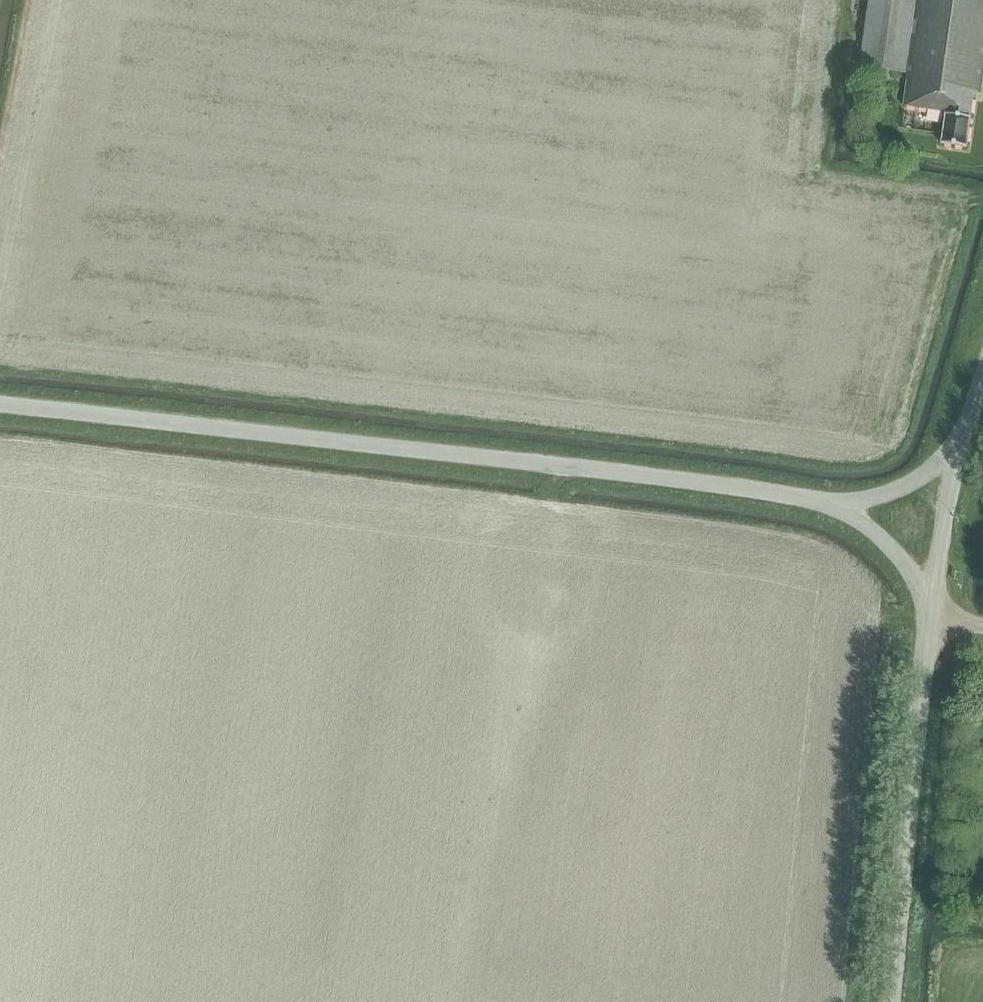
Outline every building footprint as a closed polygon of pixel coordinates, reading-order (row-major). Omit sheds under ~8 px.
[(915,0),(869,0),(860,67),(905,73),(915,0)] [(982,54),(982,0),(919,0),(904,106),(946,112),(942,143),(966,147),(974,91),(978,92),(982,54)]
